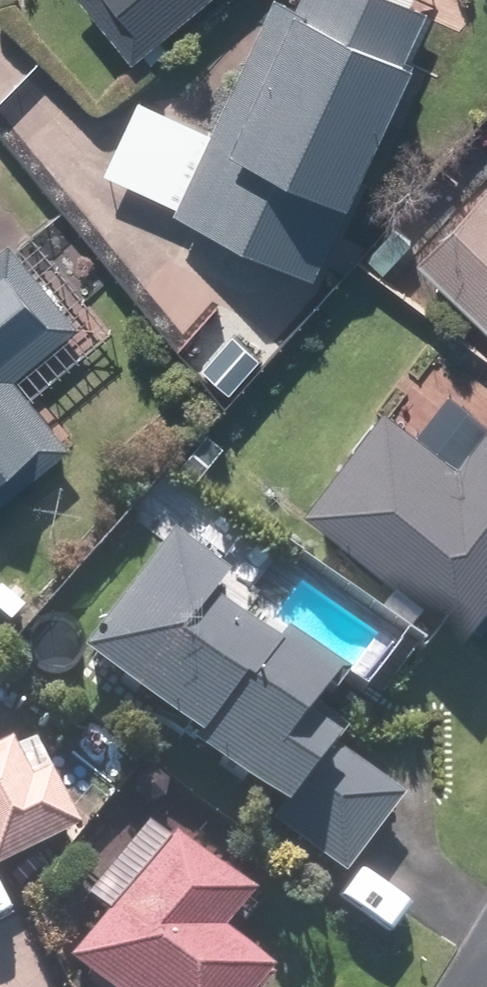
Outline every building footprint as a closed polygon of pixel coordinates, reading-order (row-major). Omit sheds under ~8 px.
[(135,59),(208,0),(87,0),(135,59)] [(277,0),(272,0),(177,215),(221,234),(264,253),(318,277),(384,127),(420,143),(465,41),(428,25),(433,14),(413,5),(415,0),(301,0),(297,9),(277,0)] [(335,254),(391,279),(409,237),(388,228),(398,206),(363,190),(335,254)] [(420,264),(486,329),(486,196),(420,264)] [(74,447),(31,397),(105,334),(79,304),(113,276),(63,217),(0,270),(0,509),(74,447)] [(264,253),(221,234),(202,277),(245,296),(264,253)] [(443,326),(307,512),(473,634),(486,615),(486,358),(443,326)] [(74,660),(277,819),(270,828),(341,883),(405,802),(307,725),(344,677),(288,633),(273,652),(215,607),(233,583),(172,535),(74,660)] [(83,834),(52,774),(32,785),(11,745),(0,751),(0,876),(83,834)] [(175,837),(65,974),(82,986),(265,986),(216,948),(254,900),(175,837)] [(0,882),(0,986),(61,986),(14,876),(0,882)]
